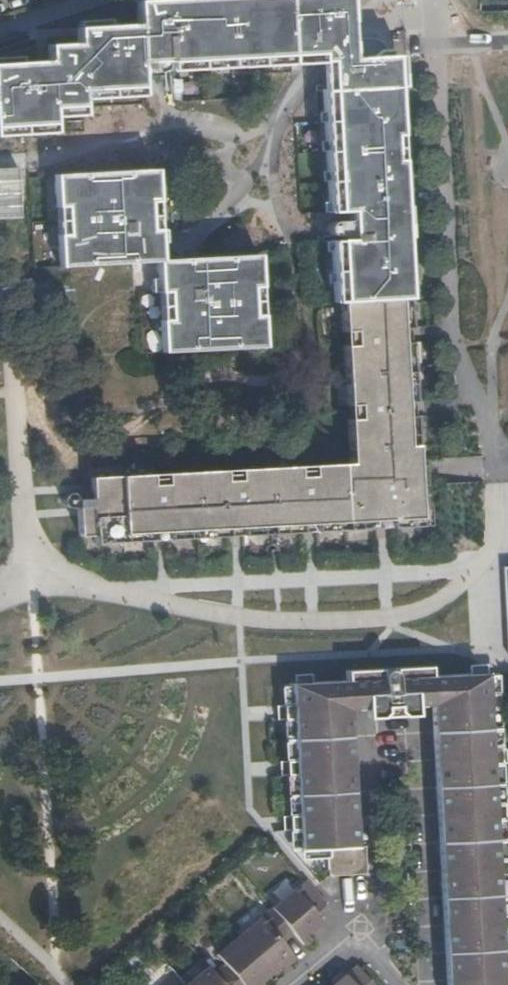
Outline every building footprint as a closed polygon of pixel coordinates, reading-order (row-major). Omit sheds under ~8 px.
[(14,140),(51,138),(51,134),(50,120),(79,119),(79,103),(139,100),(139,68),(148,68),(149,74),(152,77),(156,77),(160,76),(162,73),(162,66),(169,66),(170,75),(293,68),(319,66),(350,64),(348,27),(346,0),(242,0),(151,5),(135,6),(135,15),(136,28),(75,32),(76,47),(61,48),(45,49),(46,57),(46,65),(0,67),(0,141),(14,140)] [(320,93),(322,122),(324,163),(327,215),(347,215),(347,224),(329,225),(325,230),(326,235),(329,240),(348,239),(348,245),(330,245),(332,301),(357,300),(404,297),(392,62),(350,64),(319,66),(319,72),(319,77),(322,76),(323,93),(320,93)] [(56,264),(56,267),(56,269),(65,269),(85,268),(153,266),(152,265),(155,264),(158,262),(156,241),(152,174),(53,180),(56,264)] [(178,263),(155,264),(152,265),(153,266),(158,350),(161,350),(161,355),(186,354),(260,349),(260,347),(257,292),(255,259),(180,263),(178,263)] [(424,327),(423,296),(404,297),(357,300),(358,323),(365,461),(346,462),(168,471),(107,474),(107,487),(101,487),(101,497),(107,497),(107,502),(90,503),(91,534),(109,534),(109,541),(170,538),(171,531),(184,531),(184,538),(245,537),(244,527),(256,527),(257,534),(317,532),(317,524),(330,524),(330,531),(393,528),(393,522),(404,521),(405,529),(425,528),(425,519),(434,519),(432,491),(429,417),(420,417),(419,403),(428,402),(425,342),(415,343),(414,328),(424,327)] [(432,705),(430,677),(429,668),(346,673),(346,682),(349,710),(365,709),(366,723),(415,720),(415,706),(432,705)] [(503,971),(500,930),(507,929),(507,921),(507,915),(500,916),(498,875),(506,875),(506,861),(497,861),(495,819),(503,819),(502,805),(494,805),(492,764),(500,763),(499,749),(490,750),(489,709),(498,708),(496,693),(488,694),(486,674),(469,675),(430,677),(432,705),(446,984),(507,984),(507,971),(503,971)] [(329,876),(335,876),(366,874),(364,847),(355,847),(349,710),(346,682),(307,684),(290,685),(291,705),(283,706),(284,720),(292,719),(294,762),(286,763),(287,776),(295,775),(297,815),(289,816),(289,831),(298,831),(298,852),(328,850),(329,876)] [(325,904),(305,880),(272,908),(288,927),(299,917),(310,918),(318,919),(315,915),(325,904)] [(288,927),(272,908),(239,937),(270,973),(291,955),(281,942),(276,936),(288,927)] [(321,922),(318,919),(310,918),(299,917),(288,927),(293,932),(303,944),(314,937),(310,931),(315,927),(321,922)] [(276,936),(281,942),(293,932),(288,927),(276,936)] [(239,937),(217,956),(224,964),(212,973),(223,984),(256,984),(270,973),(239,937)] [(356,966),(333,984),(372,984),(356,966)] [(187,984),(223,984),(212,973),(207,968),(187,984)]
